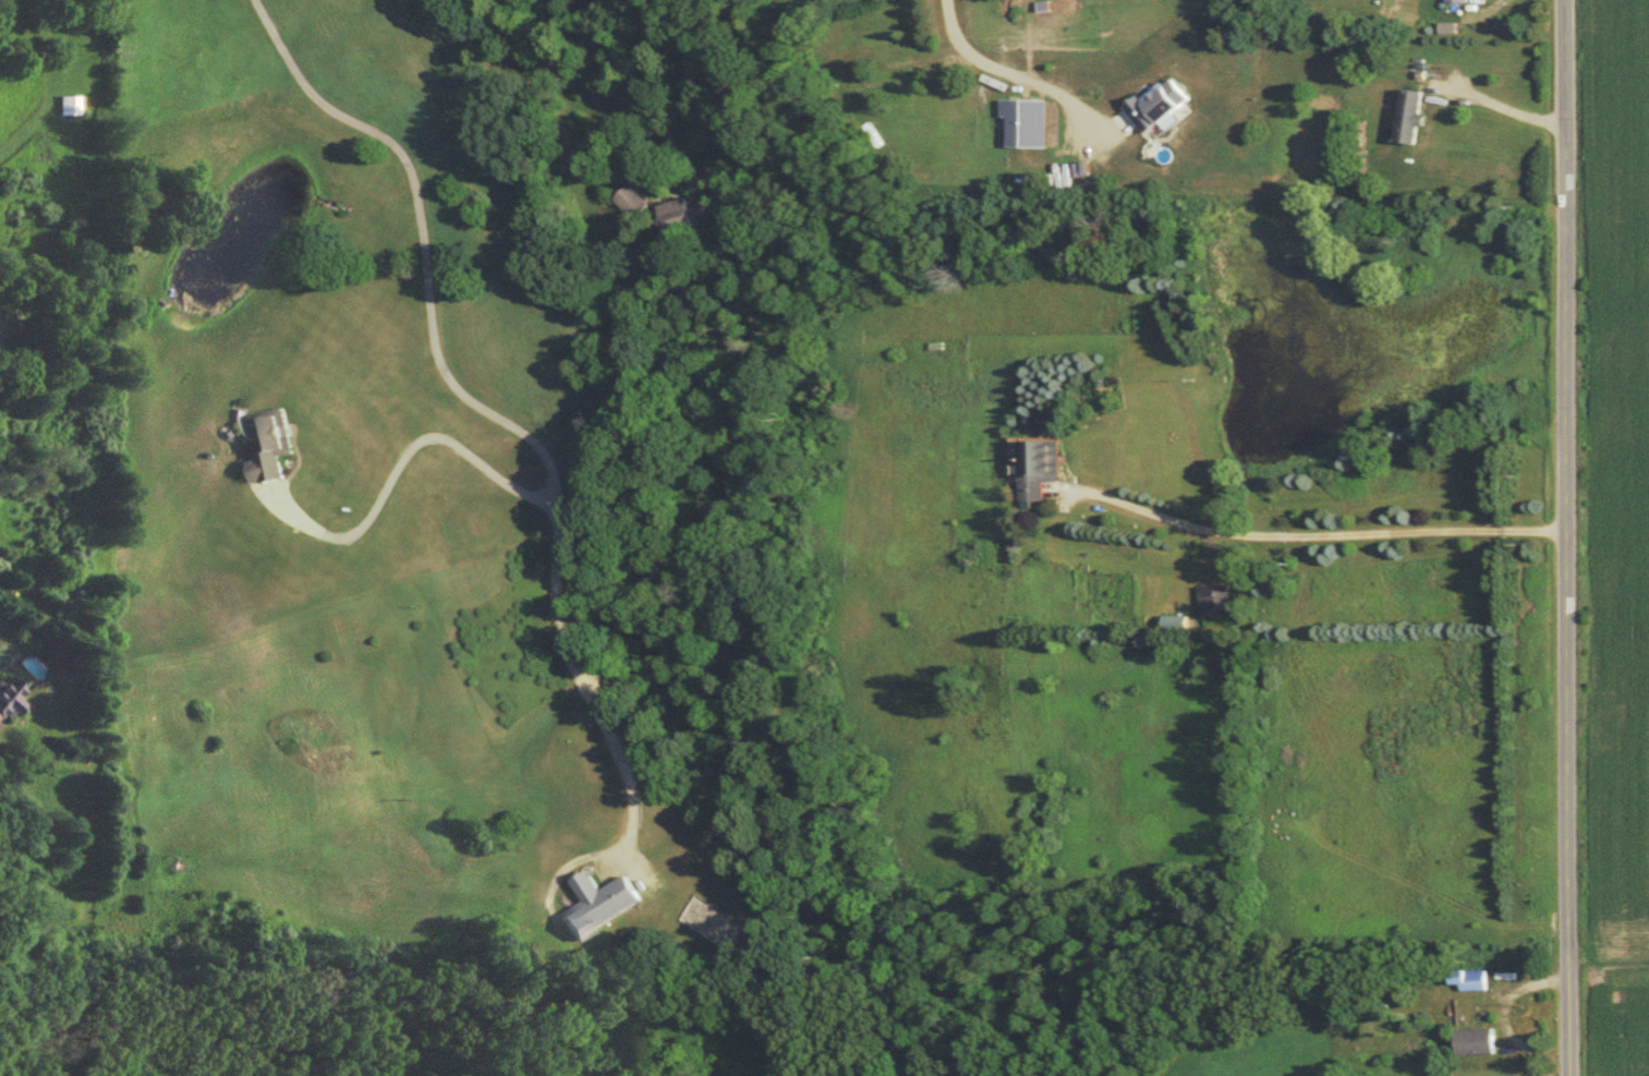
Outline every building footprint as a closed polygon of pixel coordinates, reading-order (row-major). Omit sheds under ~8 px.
[(1177,77),(1149,101),(1142,93),(1127,106),(1150,134),(1193,98),(1177,77)] [(1404,90),(1396,140),(1416,143),(1418,125),(1424,126),(1427,116),(1420,114),(1423,94),(1404,90)] [(59,117),(79,117),(79,98),(59,98),(59,117)] [(1046,100),(1046,145),(1009,145),(1009,117),(1001,117),(1001,100),(1046,100)] [(632,186),(614,205),(633,223),(659,216),(665,233),(701,222),(692,195),(653,206),(632,186)] [(295,452),(284,407),(248,415),(258,458),(251,460),(256,481),(287,473),(282,456),(295,452)] [(1060,444),(1060,482),(1045,482),(1045,498),(1024,498),(1023,444),(1060,444)] [(1231,588),(1199,588),(1199,618),(1231,618),(1231,588)] [(1187,617),(1162,617),(1162,633),(1187,633),(1187,617)] [(6,678),(0,684),(0,724),(17,705),(12,700),(20,691),(6,678)] [(643,905),(629,878),(600,892),(590,872),(573,881),(584,904),(560,917),(572,941),(643,905)] [(1488,972),(1453,972),(1453,991),(1488,991),(1488,972)] [(1458,1056),(1495,1056),(1495,1031),(1458,1031),(1458,1056)]
